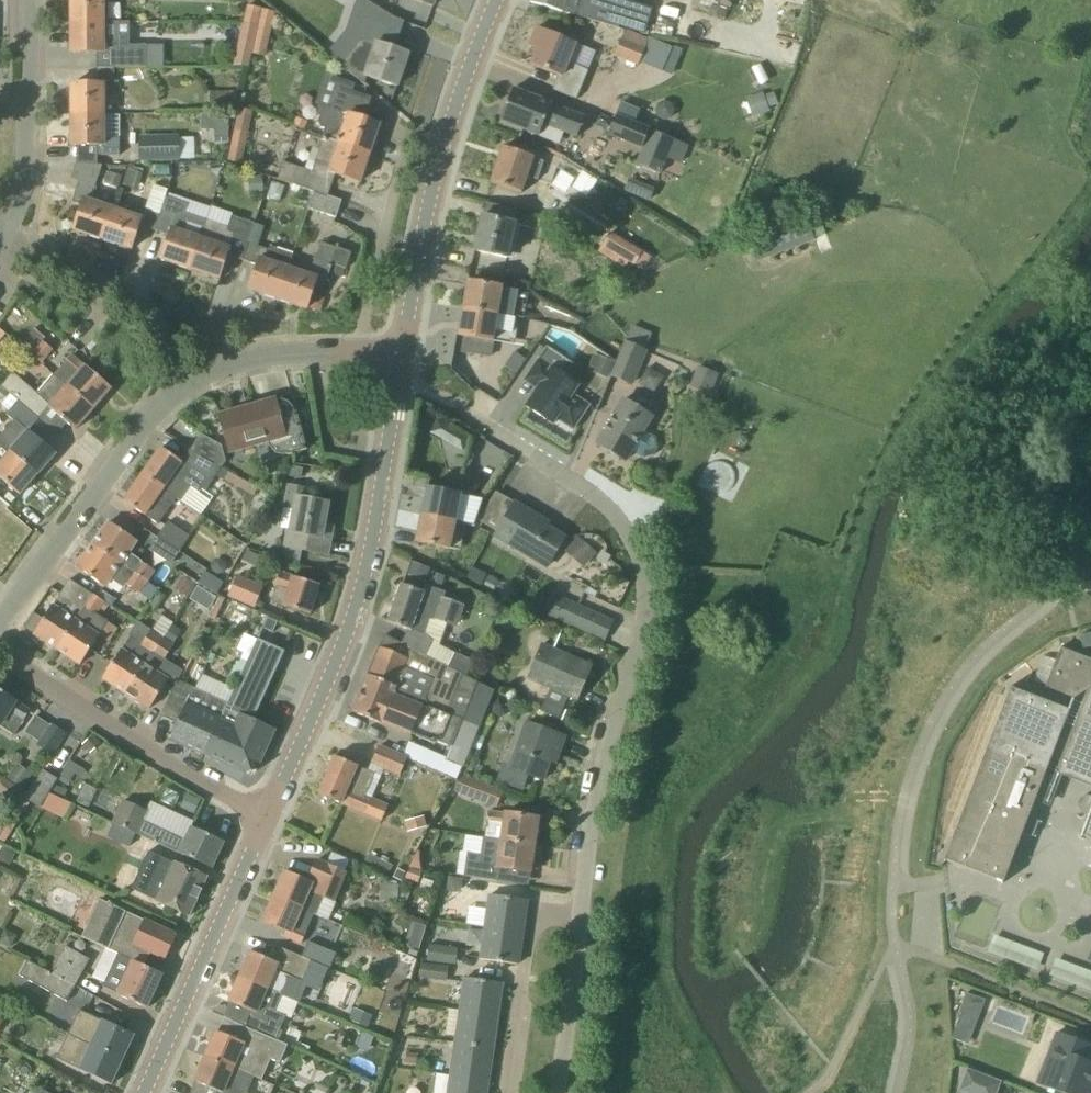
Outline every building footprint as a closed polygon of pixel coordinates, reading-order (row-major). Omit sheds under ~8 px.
[(105,0),(71,0),(71,22),(105,23),(105,0)] [(531,3),(619,28),(621,22),(641,28),(647,7),(652,8),(655,0),(531,0),(531,3)] [(257,25),(261,9),(261,8),(248,5),(244,22),(257,25)] [(265,57),(275,13),(261,9),(257,25),(250,54),(265,57)] [(129,22),(105,23),(71,22),(71,53),(97,53),(98,68),(114,68),(130,68),(130,67),(146,67),(146,46),(129,46),(129,22)] [(247,66),(250,54),(257,25),(244,22),(234,66),(247,66)] [(388,47),(393,33),(370,25),(364,42),(361,41),(341,65),(364,84),(367,76),(397,87),(408,54),(388,47)] [(576,99),(588,71),(596,52),(537,27),(530,46),(538,49),(532,64),(559,76),(553,89),(576,99)] [(649,37),(626,27),(613,56),(639,66),(642,58),(649,37)] [(114,92),(114,68),(98,68),(98,84),(71,84),(71,115),(105,115),(105,92),(114,92)] [(364,119),(371,98),(340,87),(332,109),(328,108),(322,112),(318,122),(321,128),(326,130),(324,136),(370,153),(380,124),(364,119)] [(578,137),(585,118),(552,104),(513,89),(501,121),(539,136),(544,124),(578,137)] [(762,92),(747,97),(753,114),(768,109),(767,106),(777,103),(773,91),(763,95),(762,92)] [(242,164),(253,111),(239,108),(228,161),(242,164)] [(230,114),(202,114),(202,130),(215,131),(216,143),(230,143),(230,114)] [(105,116),(105,115),(71,115),(71,146),(98,146),(98,156),(120,156),(120,116),(105,116)] [(645,143),(650,129),(616,116),(609,134),(643,147),(645,143)] [(650,129),(645,143),(669,152),(675,138),(650,129)] [(139,161),(179,161),(179,136),(139,136),(139,161)] [(295,185),(314,192),(328,196),(335,174),(360,183),(370,153),(324,136),(323,138),(324,139),(312,172),(301,168),(284,162),(277,180),(295,185)] [(550,185),(556,165),(544,161),(503,147),(491,183),(521,193),(526,177),(550,185)] [(102,240),(113,208),(91,201),(96,186),(103,165),(76,164),(71,179),(79,182),(72,202),(81,205),(73,230),(102,240)] [(109,168),(105,183),(118,186),(122,171),(109,168)] [(128,169),(123,184),(137,189),(143,174),(128,169)] [(261,176),(248,179),(251,194),(264,191),(261,176)] [(630,178),(625,190),(650,200),(655,188),(630,178)] [(314,192),(309,209),(315,211),(336,218),(341,201),(328,196),(314,192)] [(207,220),(185,213),(188,206),(166,198),(160,215),(154,230),(169,235),(161,260),(190,270),(207,220)] [(154,230),(160,215),(138,207),(135,216),(113,208),(102,240),(131,250),(140,225),(154,230)] [(747,238),(757,263),(816,241),(806,215),(747,238)] [(512,259),(520,225),(483,216),(475,251),(512,259)] [(247,244),(254,226),(231,218),(228,228),(207,220),(190,270),(219,280),(227,255),(242,260),(247,244)] [(638,265),(646,253),(610,231),(598,251),(625,268),(630,260),(638,265)] [(268,251),(247,244),(242,260),(257,265),(249,290),(278,300),(288,268),(293,254),(270,246),(268,251)] [(344,269),(350,254),(321,244),(310,276),(288,268),(278,300),(307,309),(312,295),(315,284),(325,288),(332,265),(344,269)] [(498,315),(502,287),(468,281),(463,309),(498,315)] [(312,295),(307,309),(321,314),(326,300),(312,295)] [(513,335),(516,318),(498,315),(463,309),(459,335),(493,341),(495,332),(513,335)] [(632,384),(645,352),(653,336),(632,327),(625,344),(617,364),(611,376),(632,384)] [(42,342),(31,355),(41,364),(52,350),(42,342)] [(524,380),(537,389),(526,406),(553,425),(557,419),(573,430),(589,406),(573,395),(579,387),(565,377),(574,364),(547,346),(524,380)] [(84,367),(71,356),(63,366),(54,376),(67,387),(94,410),(112,389),(85,366),(84,367)] [(711,395),(719,374),(698,365),(689,386),(711,395)] [(636,381),(652,389),(658,375),(643,367),(636,381)] [(36,393),(13,373),(1,387),(18,402),(40,420),(50,408),(76,430),(94,410),(67,387),(54,376),(52,375),(36,393)] [(306,450),(292,395),(220,415),(230,452),(268,442),(269,446),(269,447),(274,452),(277,454),(279,455),(283,455),(286,455),(306,450)] [(654,456),(658,447),(655,437),(642,430),(650,416),(623,400),(597,445),(610,452),(609,456),(619,462),(621,459),(625,461),(631,451),(644,458),(654,456)] [(56,454),(29,431),(40,420),(18,402),(10,412),(0,423),(0,425),(7,430),(0,438),(0,441),(38,474),(56,454)] [(429,436),(462,456),(471,442),(438,422),(429,436)] [(201,435),(191,450),(221,468),(225,462),(221,446),(201,435)] [(2,480),(20,495),(38,474),(0,441),(0,483),(2,480)] [(230,474),(221,468),(191,450),(182,463),(161,448),(143,474),(176,498),(180,501),(189,488),(202,496),(216,475),(226,482),(254,496),(249,506),(262,513),(271,496),(230,474)] [(158,525),(176,498),(143,474),(124,501),(158,525)] [(328,555),(333,528),(325,526),(329,504),(306,500),(308,489),(289,486),(285,508),(294,509),(291,531),(288,530),(285,547),(328,555)] [(455,522),(461,495),(427,488),(421,515),(455,522)] [(515,504),(497,493),(480,521),(498,532),(495,538),(546,569),(564,538),(538,522),(540,519),(515,504)] [(436,546),(451,549),(455,522),(421,515),(416,542),(436,546)] [(109,522),(93,545),(146,582),(154,570),(140,561),(128,553),(136,542),(109,522)] [(180,552),(190,536),(168,522),(158,538),(180,552)] [(570,534),(562,552),(586,564),(595,546),(570,534)] [(146,582),(93,545),(77,568),(105,587),(110,580),(124,590),(128,584),(139,592),(146,582)] [(411,562),(405,579),(424,586),(431,569),(411,562)] [(205,572),(198,583),(216,595),(223,584),(205,572)] [(311,615),(320,585),(279,573),(271,602),(311,615)] [(238,575),(227,597),(253,609),(264,587),(238,575)] [(57,649),(83,608),(92,594),(70,580),(34,634),(57,649)] [(409,630),(401,644),(411,649),(425,657),(431,641),(425,634),(430,617),(448,623),(455,626),(458,618),(462,607),(443,601),(445,593),(426,586),(424,592),(401,584),(387,622),(409,630)] [(107,612),(111,606),(92,594),(83,608),(57,649),(81,665),(99,637),(109,622),(97,615),(101,609),(107,612)] [(604,639),(612,621),(575,605),(571,614),(553,605),(549,615),(604,639)] [(238,631),(246,614),(231,607),(222,624),(238,631)] [(161,639),(172,622),(161,616),(142,645),(132,638),(123,651),(121,650),(103,679),(126,694),(144,666),(152,653),(161,639)] [(1090,646),(1090,633),(1082,635),(1085,647),(1090,646)] [(161,639),(152,653),(164,660),(173,647),(172,646),(161,639)] [(228,704),(204,755),(248,775),(256,772),(274,732),(252,721),(284,651),(257,639),(228,704)] [(494,691),(478,683),(466,677),(448,668),(425,657),(411,649),(401,644),(392,639),(388,651),(380,648),(353,713),(384,725),(384,724),(412,734),(435,744),(436,741),(451,747),(446,761),(463,768),(494,691)] [(577,700),(592,666),(542,645),(527,679),(577,700)] [(1062,649),(1063,648),(1061,647),(1041,700),(1012,689),(1012,688),(1011,687),(944,862),(945,862),(946,861),(1001,882),(1001,883),(1003,884),(1010,864),(1048,765),(1059,769),(1057,775),(1059,775),(1062,766),(1090,777),(1090,660),(1062,649)] [(456,654),(448,668),(466,677),(474,662),(456,653),(456,654)] [(168,680),(145,666),(144,666),(126,694),(150,709),(168,680)] [(193,687),(224,701),(231,687),(200,673),(193,687)] [(177,724),(170,739),(204,755),(228,704),(177,680),(160,716),(177,724)] [(30,711),(0,691),(0,727),(14,736),(30,711)] [(558,756),(564,737),(525,723),(509,769),(543,781),(552,754),(558,756)] [(52,724),(51,726),(40,743),(38,746),(53,756),(67,734),(52,724)] [(94,736),(81,746),(88,755),(101,745),(94,736)] [(399,776),(407,759),(378,747),(371,764),(399,776)] [(382,821),(388,808),(372,801),(372,800),(358,794),(368,771),(334,757),(318,794),(367,815),(382,821)] [(27,802),(63,814),(68,800),(48,794),(54,776),(37,770),(27,802)] [(495,807),(502,791),(459,774),(452,791),(495,807)] [(7,780),(5,779),(0,785),(0,794),(18,808),(27,795),(7,780)] [(187,794),(180,808),(194,815),(201,801),(187,794)] [(1090,797),(1086,796),(1082,798),(1079,802),(1078,806),(1080,811),(1084,814),(1089,814),(1081,836),(1082,837),(1082,835),(1090,839),(1090,797)] [(186,840),(144,820),(148,812),(123,800),(112,823),(211,869),(224,842),(191,827),(186,840)] [(504,813),(488,812),(486,825),(502,827),(500,840),(484,838),(535,845),(539,819),(504,813)] [(531,873),(535,845),(484,838),(482,855),(468,853),(467,855),(464,876),(496,881),(497,868),(531,873)] [(0,849),(0,861),(9,865),(14,855),(0,849)] [(325,919),(345,872),(316,860),(307,882),(284,872),(274,897),(301,909),(313,914),(325,919)] [(189,917),(207,878),(175,863),(163,887),(123,868),(116,883),(189,917)] [(499,886),(499,896),(524,896),(523,885),(499,886)] [(522,933),(527,900),(490,895),(485,927),(522,933)] [(301,944),(306,932),(313,914),(301,909),(274,897),(263,922),(285,932),(283,937),(301,944)] [(107,903),(99,899),(82,937),(106,948),(118,954),(144,966),(139,963),(145,950),(165,960),(168,953),(172,955),(177,943),(174,942),(177,935),(114,906),(115,904),(108,901),(107,903)] [(305,938),(322,946),(331,927),(314,919),(305,938)] [(518,965),(522,933),(485,927),(481,959),(518,965)] [(990,936),(986,954),(1037,966),(1041,948),(990,936)] [(302,957),(310,961),(330,969),(336,954),(308,942),(302,957)] [(429,945),(427,961),(456,964),(458,948),(429,945)] [(75,987),(90,959),(65,946),(51,974),(75,987)] [(301,982),(310,961),(302,957),(279,947),(273,961),(250,952),(240,976),(283,995),(291,978),(301,982)] [(144,966),(118,954),(105,984),(103,987),(119,994),(118,995),(147,1009),(162,975),(144,966)] [(1047,973),(1090,990),(1090,970),(1054,955),(1047,973)] [(75,987),(51,974),(27,962),(20,974),(19,976),(43,988),(43,989),(68,1002),(75,987)] [(282,995),(240,976),(229,1002),(251,1012),(245,1026),(265,1035),(275,1039),(285,1016),(275,1012),(282,995)] [(497,1016),(502,984),(466,979),(461,1011),(497,1016)] [(964,994),(957,1013),(959,1013),(975,1019),(982,1000),(964,994)] [(123,1060),(134,1035),(80,1010),(68,1035),(123,1060)] [(492,1049),(497,1016),(461,1011),(457,1037),(456,1044),(492,1049)] [(239,1041),(216,1031),(205,1056),(233,1069),(247,1075),(261,1081),(271,1059),(280,1063),(288,1046),(275,1040),(275,1039),(265,1035),(263,1040),(243,1032),(239,1041)] [(1089,1063),(1090,1058),(1090,1046),(1057,1033),(1047,1059),(1058,1063),(1049,1089),(1060,1092),(1090,1092),(1090,1064),(1089,1063)] [(111,1085),(123,1060),(68,1035),(57,1059),(64,1062),(64,1063),(111,1085)] [(456,1044),(455,1050),(451,1076),(488,1082),(492,1049),(456,1044)] [(240,1092),(247,1075),(233,1069),(205,1056),(194,1081),(217,1091),(217,1092),(242,1092),(240,1092)] [(1001,1082),(966,1069),(957,1091),(964,1092),(997,1092),(1001,1082)] [(451,1076),(437,1074),(434,1092),(486,1092),(488,1082),(451,1076)]
